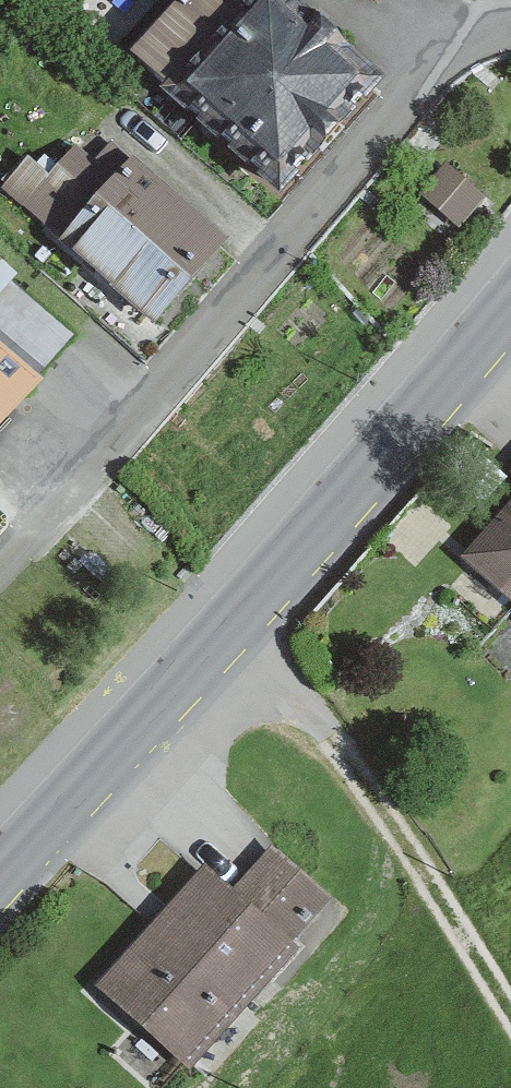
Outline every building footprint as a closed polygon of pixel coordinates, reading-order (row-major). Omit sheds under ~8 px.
[(232,0),(205,0),(151,64),(204,108),(269,30),(232,0)] [(409,101),(312,13),(230,103),(327,191),(409,101)] [(9,196),(74,255),(117,209),(52,149),(9,196)] [(433,208),(473,242),(506,202),(465,169),(433,208)] [(90,261),(177,344),(253,263),(166,181),(90,261)] [(49,361),(82,321),(0,255),(0,321),(49,361)] [(57,409),(0,361),(0,475),(57,409)] [(486,566),(510,589),(510,538),(486,566)] [(210,1074),(321,948),(227,866),(116,992),(210,1074)]
